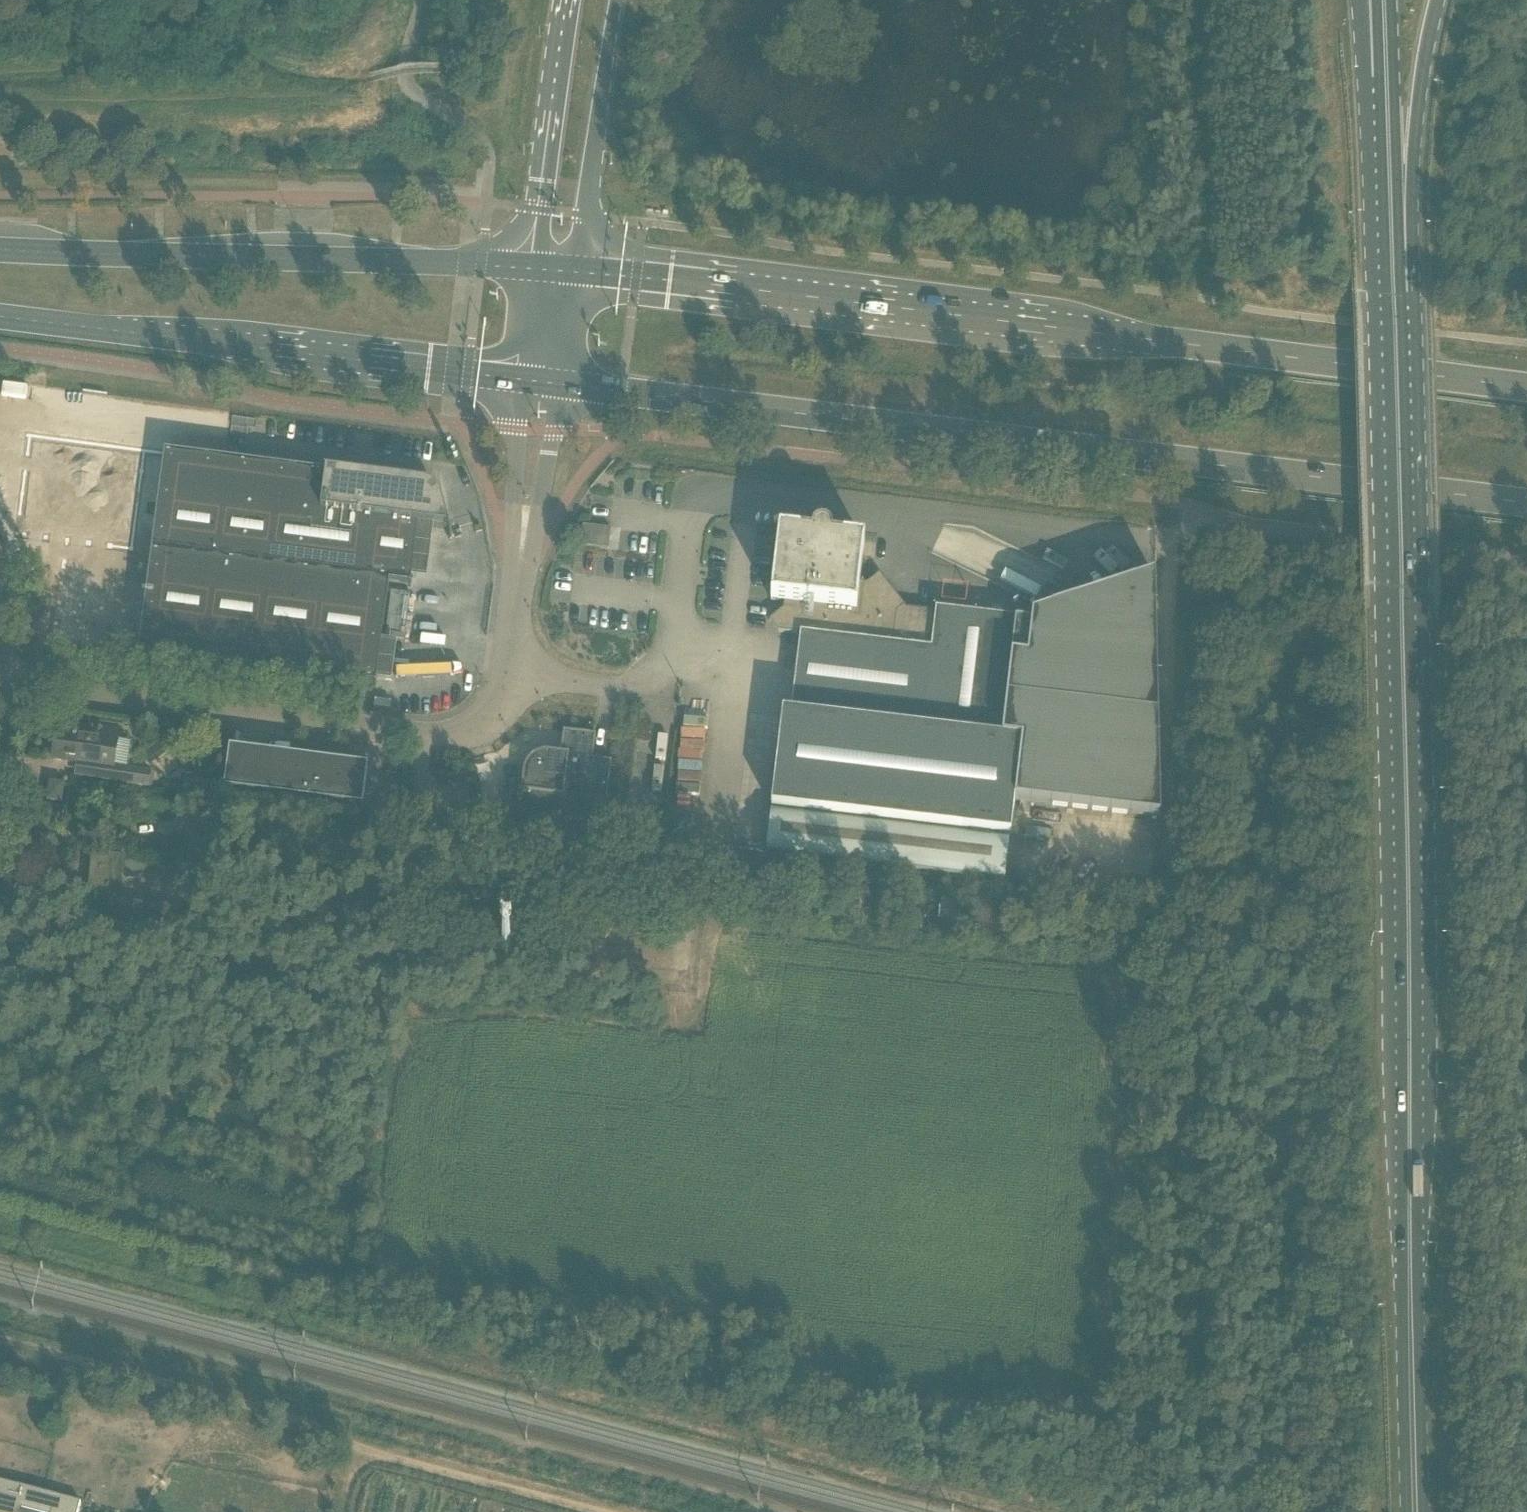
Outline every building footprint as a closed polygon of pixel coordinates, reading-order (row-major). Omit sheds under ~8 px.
[(29,436),(16,534),(66,541),(53,643),(138,655),(374,685),(374,687),(376,687),(389,583),(409,586),(409,587),(410,587),(418,526),(446,530),(449,530),(441,502),(440,498),(438,494),(435,491),(431,488),(427,487),(423,486),(164,452),(27,434),(27,435),(29,436)] [(609,549),(611,530),(582,527),(580,546),(609,549)] [(783,610),(769,621),(779,633),(812,637),(802,716),(782,714),(771,809),(1011,837),(1015,803),(1160,820),(1155,577),(1095,597),(1092,587),(1073,578),(1065,596),(1046,586),(1036,606),(1049,612),(1032,618),(1031,625),(1016,623),(1016,620),(936,610),(935,613),(906,610),(904,607),(905,607),(880,575),(867,585),(860,584),(864,544),(832,540),(832,538),(831,536),(830,535),(829,533),(827,532),(826,531),(824,530),(822,530),(820,530),(818,531),(816,531),(815,533),(813,534),(812,536),(812,538),(779,534),(771,602),(784,603),(783,610)] [(83,728),(61,724),(60,733),(59,733),(58,738),(54,737),(52,750),(56,750),(55,760),(79,763),(77,776),(151,787),(153,771),(116,766),(121,730),(84,724),(83,728)] [(511,783),(505,834),(539,838),(542,819),(583,824),(581,842),(601,844),(612,762),(592,760),(595,736),(563,732),(561,754),(550,753),(545,753),(541,753),(536,755),(532,758),(529,761),(526,765),(524,769),(523,774),(522,784),(511,783)] [(224,789),(363,807),(368,768),(229,750),(224,789)] [(196,780),(194,794),(213,797),(215,783),(196,780)] [(50,783),(47,801),(61,803),(63,785),(50,783)] [(1005,883),(1010,841),(771,813),(766,855),(1005,883)] [(14,1503),(48,1511),(78,1511),(81,1503),(0,1481),(0,1511),(11,1511),(14,1503)]
